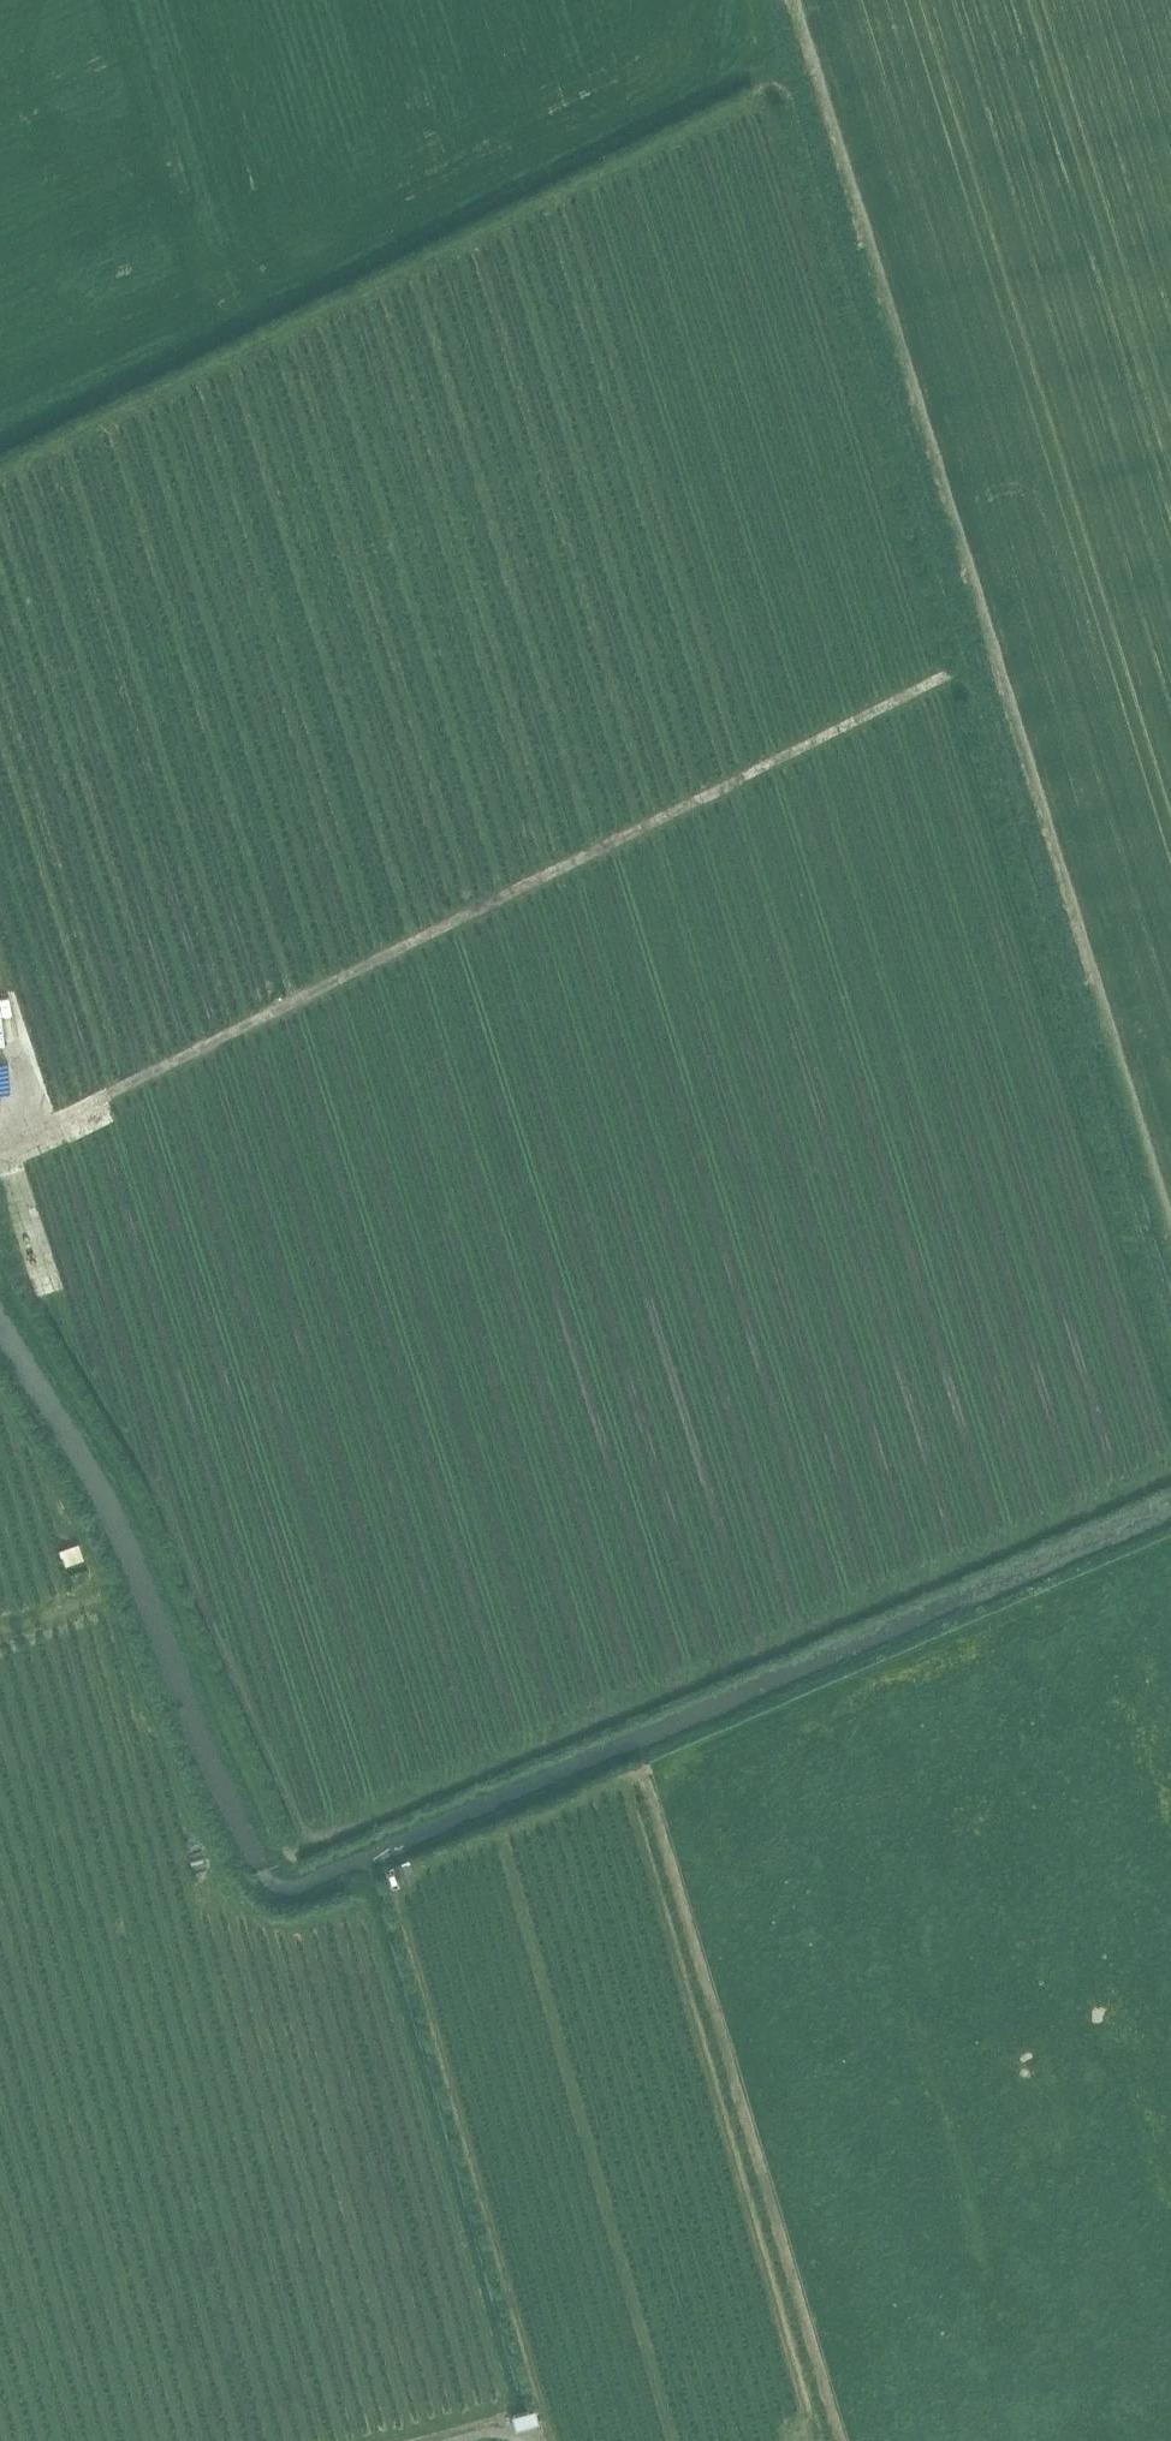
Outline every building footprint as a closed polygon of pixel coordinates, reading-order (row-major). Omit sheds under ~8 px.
[(531,2413),(518,2417),(520,2426),(534,2422),(531,2413)]
